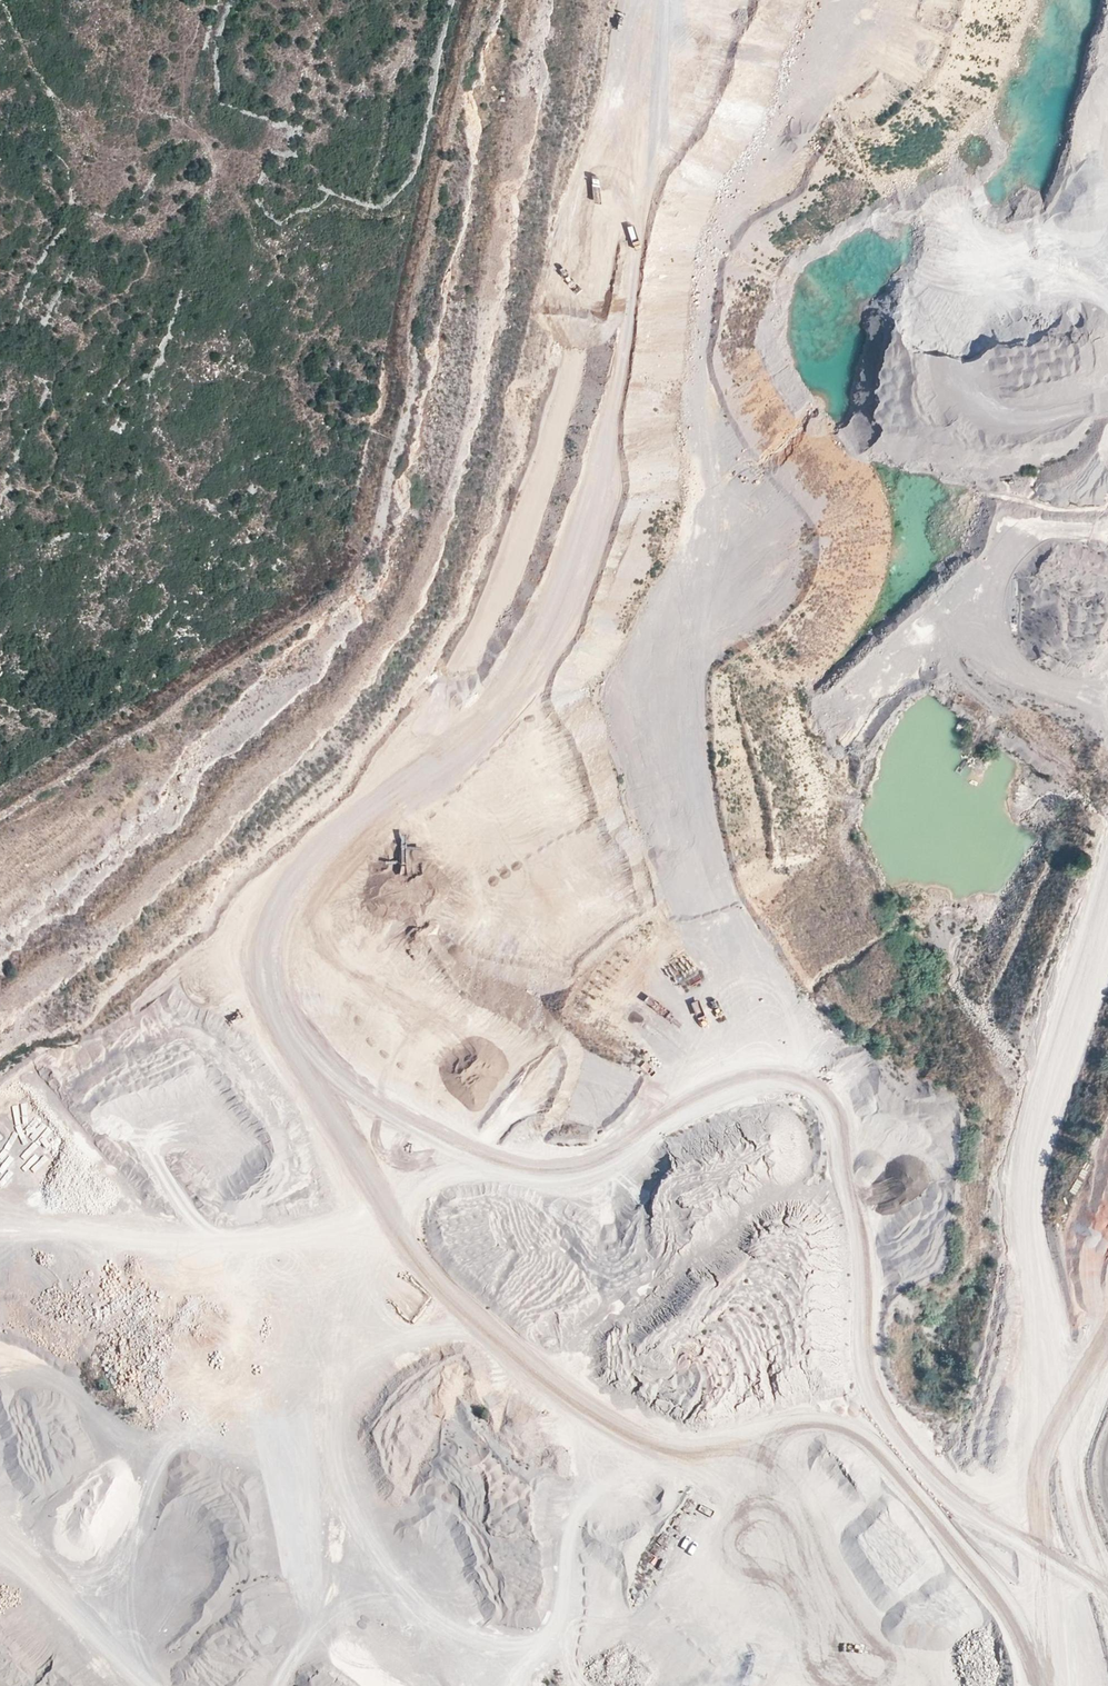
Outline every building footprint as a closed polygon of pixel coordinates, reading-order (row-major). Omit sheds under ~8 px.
[(740,1015),(747,1012),(743,1000),(736,1002),(740,1015)] [(555,1214),(554,1202),(543,1203),(545,1215),(555,1214)]
